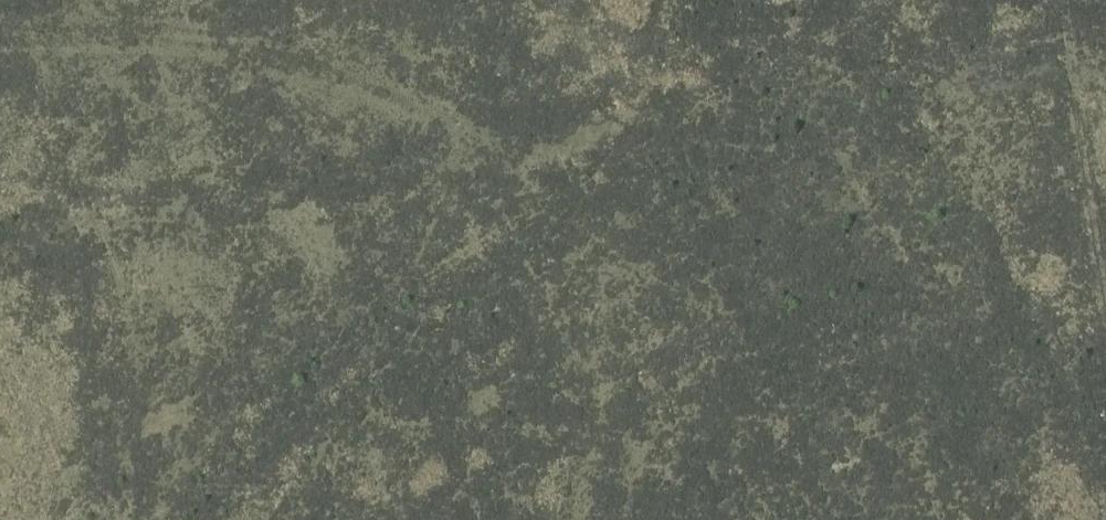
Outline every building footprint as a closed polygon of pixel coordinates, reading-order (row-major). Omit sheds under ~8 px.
[(454,513),(466,506),(457,489),(445,495),(454,513)]
